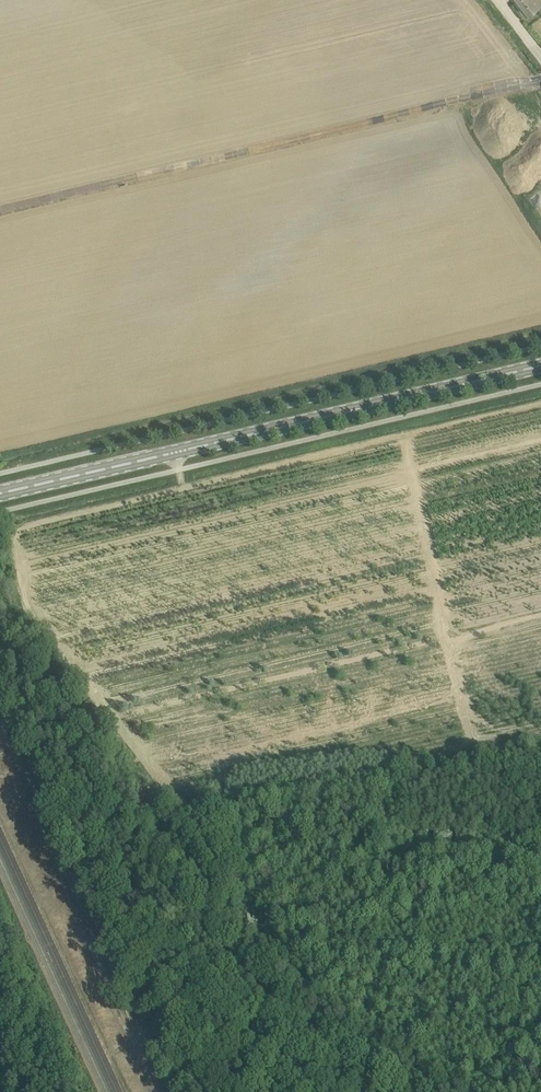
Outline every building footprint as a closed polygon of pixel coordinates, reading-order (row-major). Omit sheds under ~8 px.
[(526,15),(540,2),(540,0),(514,0),(526,15)] [(132,1023),(135,1030),(146,1025),(144,1019),(132,1023)] [(137,1037),(141,1046),(156,1040),(151,1030),(137,1037)]
